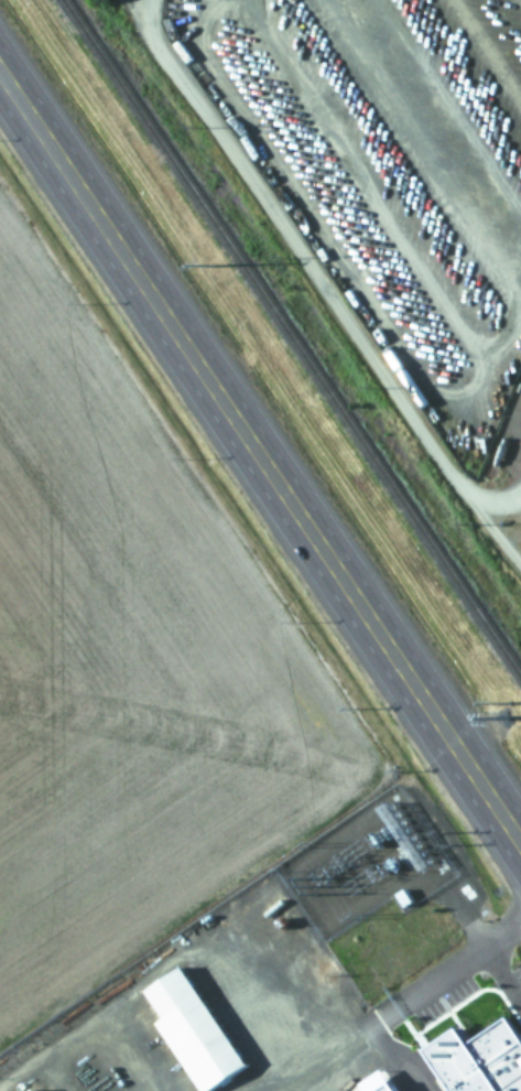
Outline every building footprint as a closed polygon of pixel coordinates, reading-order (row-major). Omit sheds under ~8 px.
[(180,968),(144,991),(163,1019),(174,1013),(195,1044),(200,1040),(226,1078),(246,1065),(180,968)] [(503,1018),(520,1044),(520,1081),(517,1084),(515,1081),(501,1090),(449,1090),(424,1052),(455,1031),(464,1045),(503,1018)] [(383,1068),(359,1082),(365,1090),(397,1090),(383,1068)]
